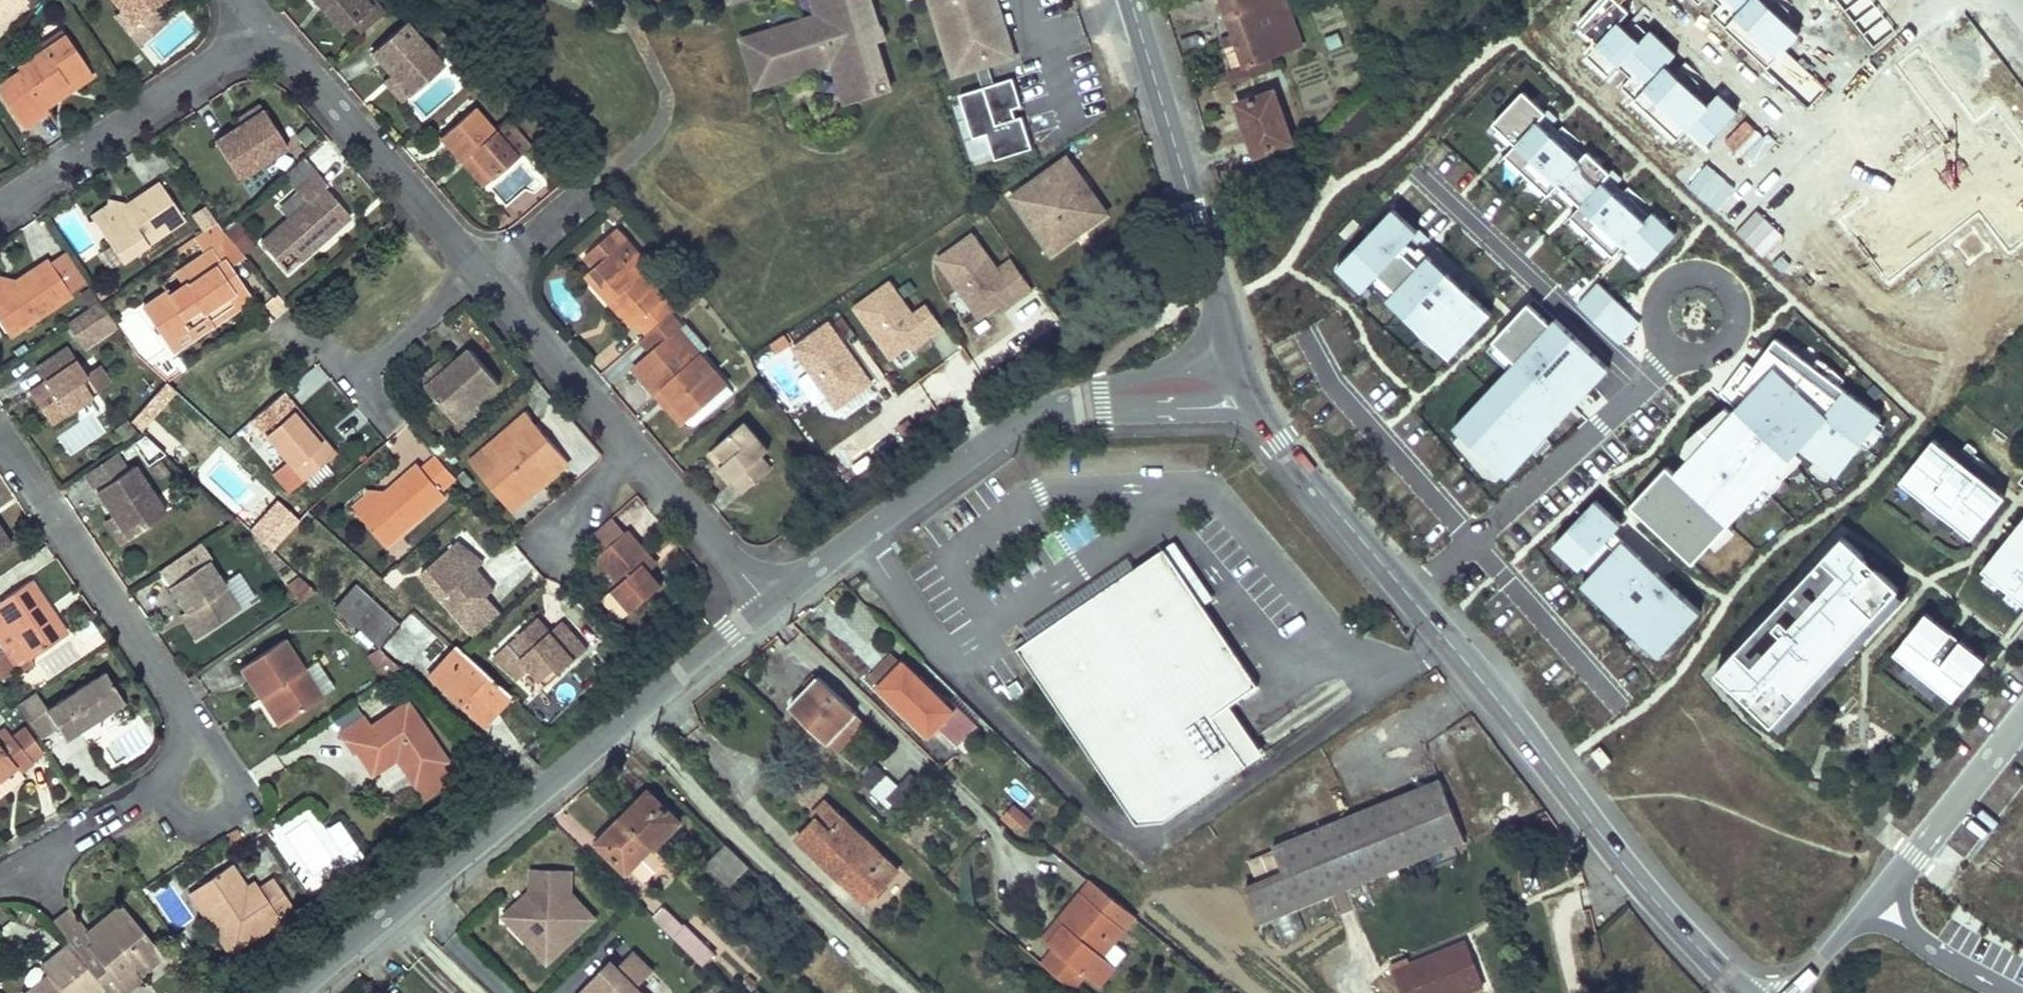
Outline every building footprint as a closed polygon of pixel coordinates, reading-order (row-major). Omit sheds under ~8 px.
[(26,2),(24,0),(0,0),(0,26),(26,2)] [(130,30),(164,0),(105,0),(130,30)] [(339,38),(348,30),(369,11),(359,0),(306,0),(339,38)] [(348,30),(356,39),(382,16),(367,0),(359,0),(369,11),(348,30)] [(885,25),(881,21),(874,0),(812,0),(817,15),(740,38),(756,90),(831,67),(843,106),(895,90),(881,43),(890,40),(885,25)] [(953,78),(978,70),(983,87),(959,95),(973,140),(988,136),(995,160),(1033,149),(1023,116),(1017,118),(1014,108),(1022,106),(1013,78),(994,84),(989,66),(1016,58),(998,0),(928,0),(953,78)] [(1234,39),(1220,43),(1233,86),(1266,74),(1261,64),(1301,50),(1284,4),(1269,9),(1265,0),(1220,0),(1234,39)] [(1269,9),(1284,4),(1283,0),(1265,0),(1269,9)] [(401,27),(368,57),(389,80),(407,99),(439,69),(401,27)] [(0,85),(0,101),(19,132),(45,117),(41,112),(36,104),(83,74),(60,36),(37,50),(40,55),(14,70),(18,74),(0,85)] [(1192,38),(1178,43),(1182,53),(1196,47),(1192,38)] [(83,74),(36,104),(41,112),(88,83),(83,74)] [(380,87),(398,107),(407,99),(389,80),(380,87)] [(1555,189),(1645,269),(1678,232),(1654,211),(1647,218),(1604,180),(1612,171),(1589,150),(1582,157),(1540,120),(1548,111),(1524,89),(1495,122),(1517,143),(1508,154),(1552,193),(1555,189)] [(1273,94),(1237,107),(1256,158),(1292,144),(1273,94)] [(255,109),(232,125),(235,130),(258,114),(255,109)] [(472,111),(437,141),(460,166),(466,162),(486,184),(514,158),(528,146),(506,122),(492,134),(472,111)] [(235,130),(210,147),(237,185),(284,151),(258,114),(235,130)] [(466,162),(460,166),(480,189),(486,184),(466,162)] [(1066,162),(1016,198),(1040,231),(1037,233),(1052,255),(1102,219),(1075,181),(1079,180),(1066,162)] [(313,174),(292,192),(303,203),(257,245),(274,263),(286,253),(296,263),(313,248),(310,242),(315,238),(320,242),(346,217),(321,189),(323,186),(313,174)] [(122,206),(92,227),(120,265),(182,222),(155,184),(122,206)] [(109,203),(87,219),(92,227),(122,206),(109,203)] [(1396,207),(1339,269),(1366,293),(1378,281),(1394,296),(1390,300),(1452,356),(1492,313),(1412,241),(1421,230),(1396,207)] [(499,214),(491,222),(499,231),(507,223),(499,214)] [(391,219),(383,226),(395,241),(403,235),(391,219)] [(212,223),(175,248),(186,265),(173,274),(180,287),(166,296),(163,291),(140,308),(157,333),(161,329),(168,338),(186,326),(189,329),(203,319),(209,328),(222,318),(219,314),(246,299),(234,282),(230,283),(221,268),(240,255),(222,234),(212,223)] [(583,260),(593,272),(621,306),(615,310),(630,328),(635,324),(646,336),(670,314),(675,310),(642,273),(625,254),(632,249),(616,231),(583,260)] [(1012,255),(996,265),(976,231),(935,255),(976,324),(1033,289),(1012,255)] [(648,268),(632,249),(625,254),(642,273),(648,268)] [(84,280),(65,253),(49,264),(68,291),(84,280)] [(286,253),(274,263),(285,275),(296,263),(286,253)] [(9,339),(71,296),(68,291),(49,264),(46,259),(11,285),(8,287),(0,286),(0,327),(9,339)] [(593,272),(587,277),(615,310),(621,306),(593,272)] [(173,274),(158,285),(163,291),(166,296),(180,287),(173,274)] [(891,278),(852,305),(905,380),(924,366),(913,350),(945,328),(927,302),(914,311),(891,278)] [(99,301),(89,287),(78,295),(88,309),(99,301)] [(246,299),(219,314),(222,318),(248,302),(246,299)] [(88,309),(66,324),(80,345),(113,322),(99,301),(88,309)] [(1521,361),(1459,427),(1510,475),(1611,367),(1559,319),(1554,324),(1533,305),(1499,341),(1521,361)] [(646,336),(640,341),(650,353),(633,369),(656,396),(664,390),(689,419),(727,389),(701,358),(693,364),(671,337),(678,331),(682,328),(670,314),(646,336)] [(834,411),(875,385),(832,318),(791,344),(834,411)] [(161,329),(157,333),(171,353),(209,328),(203,319),(189,329),(186,326),(168,338),(161,329)] [(116,327),(113,322),(80,345),(83,349),(116,327)] [(678,331),(671,337),(693,364),(701,358),(678,331)] [(1841,475),(1884,414),(1777,339),(1761,361),(1756,365),(1724,410),(1710,421),(1678,467),(1714,492),(1729,480),(1718,497),(1733,518),(1747,507),(1766,480),(1794,459),(1809,479),(1823,488),(1841,475)] [(68,347),(37,370),(46,382),(40,410),(51,425),(93,397),(82,382),(88,376),(68,347)] [(771,379),(797,365),(789,351),(763,365),(771,379)] [(456,424),(499,388),(470,353),(447,373),(426,390),(456,424)] [(440,365),(420,383),(426,390),(447,373),(440,365)] [(82,382),(93,397),(99,392),(88,376),(82,382)] [(30,394),(40,410),(46,382),(37,389),(30,394)] [(664,390),(656,396),(681,425),(689,419),(664,390)] [(294,410),(261,436),(273,450),(279,447),(287,457),(282,460),(301,482),(332,456),(294,410)] [(519,445),(537,429),(527,417),(508,433),(519,445)] [(743,423),(719,444),(731,457),(718,469),(730,484),(738,476),(748,489),(770,471),(759,457),(766,450),(743,423)] [(511,515),(568,465),(537,429),(519,445),(504,457),(495,446),(470,467),(511,515)] [(2002,495),(1937,443),(1905,486),(1972,537),(2002,495)] [(719,444),(707,455),(718,469),(731,457),(719,444)] [(279,447),(273,450),(282,460),(287,457),(279,447)] [(113,454),(83,476),(96,493),(126,473),(113,454)] [(455,480),(434,456),(419,469),(441,493),(455,480)] [(370,507),(359,516),(386,547),(444,496),(441,493),(419,469),(416,465),(383,495),(379,498),(371,498),(370,507)] [(1696,567),(1734,527),(1669,465),(1631,505),(1696,567)] [(126,473),(96,493),(113,517),(128,539),(165,514),(133,468),(126,473)] [(738,476),(730,484),(740,496),(748,489),(738,476)] [(367,492),(350,507),(359,516),(370,507),(371,498),(379,498),(383,495),(367,492)] [(1662,657),(1704,609),(1615,532),(1624,521),(1595,496),(1553,544),(1590,575),(1580,587),(1662,657)] [(1982,569),(2022,602),(2022,514),(1982,569)] [(120,545),(128,539),(113,517),(104,523),(120,545)] [(611,519),(586,540),(601,557),(625,536),(611,519)] [(10,542),(0,527),(0,549),(10,542)] [(1905,584),(1847,531),(1715,676),(1771,725),(1905,584)] [(601,557),(597,560),(619,586),(599,602),(619,624),(661,589),(648,576),(642,569),(651,561),(627,534),(625,536),(601,557)] [(1166,549),(1204,605),(1214,598),(1176,542),(1166,549)] [(480,565),(455,544),(451,547),(473,571),(480,565)] [(451,547),(416,578),(472,641),(499,617),(484,600),(492,593),(473,571),(451,547)] [(1232,707),(1261,689),(1204,605),(1166,549),(1136,569),(1028,642),(1024,637),(1015,643),(1137,825),(1166,822),(1249,766),(1215,716),(1232,707)] [(1028,642),(1136,569),(1129,559),(1092,585),(1022,632),(1024,637),(1028,642)] [(651,561),(642,569),(648,576),(657,569),(651,561)] [(204,562),(166,587),(182,612),(198,636),(236,611),(204,562)] [(366,572),(353,587),(397,626),(410,613),(378,581),(375,579),(366,572)] [(301,582),(297,578),(283,586),(287,592),(301,582)] [(6,652),(0,656),(0,683),(18,670),(21,674),(37,664),(34,659),(62,637),(45,613),(49,610),(30,581),(0,601),(0,628),(5,624),(15,638),(2,647),(6,652)] [(287,592),(296,605),(313,593),(301,582),(287,592)] [(353,587),(332,610),(376,651),(397,626),(353,587)] [(49,610),(45,613),(62,637),(66,634),(49,610)] [(1983,656),(1920,611),(1888,657),(1952,703),(1983,656)] [(192,640),(198,636),(182,612),(176,616),(192,640)] [(534,621),(528,627),(522,633),(547,635),(539,626),(534,621)] [(559,625),(547,635),(553,641),(564,631),(559,625)] [(522,633),(507,645),(490,660),(518,681),(529,672),(539,683),(553,672),(557,677),(584,652),(564,631),(553,641),(547,635),(522,633)] [(281,638),(237,666),(259,702),(265,699),(282,723),(333,689),(316,663),(304,672),(281,638)] [(453,650),(427,677),(480,727),(506,698),(453,650)] [(395,668),(376,651),(367,658),(381,678),(395,668)] [(892,652),(868,676),(878,685),(901,662),(892,652)] [(901,662),(878,685),(919,727),(929,718),(948,737),(966,719),(946,700),(943,704),(901,662)] [(122,700),(102,670),(44,708),(55,724),(63,738),(122,700)] [(553,672),(539,683),(543,688),(557,677),(553,672)] [(819,679),(791,707),(827,742),(854,714),(819,679)] [(34,692),(16,705),(37,736),(55,724),(44,708),(34,692)] [(529,707),(548,722),(557,711),(538,696),(529,707)] [(265,699),(259,702),(275,727),(282,723),(265,699)] [(362,715),(336,732),(350,752),(357,747),(363,752),(357,756),(369,772),(392,757),(412,783),(447,760),(404,700),(369,724),(362,715)] [(1232,707),(1215,716),(1249,766),(1265,754),(1232,707)] [(19,774),(31,765),(30,763),(42,754),(24,731),(10,740),(3,731),(0,733),(0,799),(24,780),(19,774)] [(872,763),(858,778),(888,806),(890,804),(898,812),(924,786),(910,771),(891,791),(880,780),(886,776),(872,763)] [(1242,884),(1255,916),(1461,835),(1440,783),(1274,848),(1282,868),(1242,884)] [(649,789),(623,816),(652,844),(654,846),(679,820),(649,789)] [(816,821),(798,839),(840,879),(847,872),(872,895),(896,870),(824,801),(811,815),(816,821)] [(1015,808),(1004,818),(1018,832),(1028,822),(1015,808)] [(1960,890),(2022,928),(2022,814),(1960,890)] [(623,816),(598,841),(627,870),(630,866),(645,880),(666,858),(654,846),(652,844),(623,816)] [(727,845),(708,863),(734,888),(743,879),(741,876),(750,868),(727,845)] [(229,863),(198,883),(210,900),(202,905),(213,922),(217,919),(235,946),(277,918),(275,913),(289,903),(270,876),(256,884),(259,890),(251,894),(244,884),(229,863)] [(593,918),(569,892),(569,872),(528,871),(528,891),(512,906),(511,927),(545,963),(593,918)] [(847,872),(840,879),(865,903),(872,895),(847,872)] [(252,879),(244,884),(251,894),(259,890),(256,884),(252,879)] [(198,883),(185,891),(226,951),(235,946),(217,919),(213,922),(202,905),(210,900),(198,883)] [(1037,964),(1068,991),(1081,976),(1094,987),(1111,968),(1099,958),(1111,944),(1122,931),(1078,894),(1055,921),(1062,926),(1045,945),(1050,949),(1037,964)] [(501,916),(511,927),(512,906),(501,916)] [(48,923),(66,945),(101,988),(105,992),(119,992),(135,980),(132,977),(127,971),(153,951),(117,907),(86,933),(97,945),(91,950),(76,933),(72,919),(75,918),(69,912),(48,923)] [(664,907),(654,918),(701,965),(713,952),(684,923),(682,924),(664,907)] [(76,933),(91,950),(97,945),(86,933),(75,918),(72,919),(76,933)] [(1055,921),(1039,940),(1045,945),(1062,926),(1055,921)] [(1389,971),(1398,992),(1459,992),(1481,984),(1465,942),(1389,971)] [(1099,958),(1111,968),(1121,954),(1111,944),(1099,958)] [(40,966),(47,976),(51,979),(34,992),(95,992),(101,988),(66,945),(40,966)] [(153,951),(127,971),(132,977),(157,956),(153,951)] [(604,967),(578,992),(642,992),(635,987),(651,971),(631,951),(615,967),(610,973),(604,967)] [(610,961),(604,967),(610,973),(615,967),(610,961)] [(26,992),(34,992),(51,979),(47,976),(26,992)]
